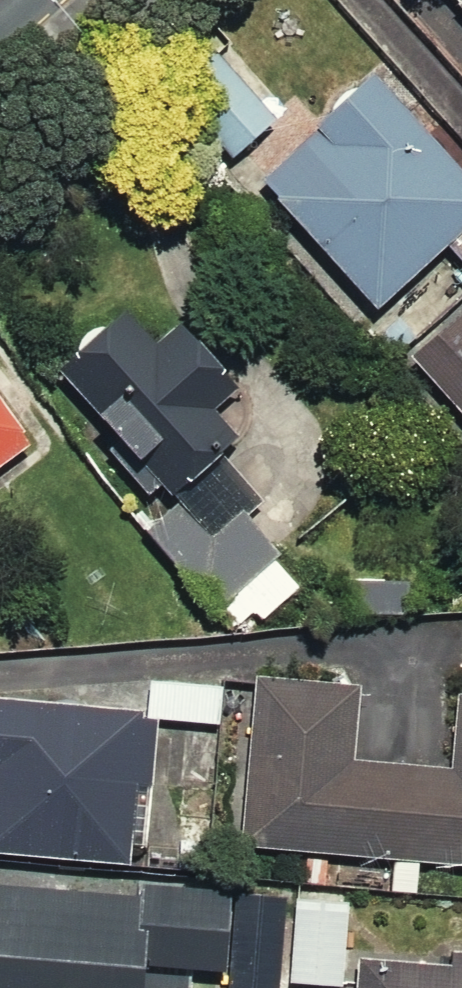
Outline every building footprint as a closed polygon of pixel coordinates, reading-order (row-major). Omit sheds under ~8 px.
[(461,12),(461,0),(452,0),(461,12)] [(158,77),(360,297),(421,241),(430,233),(461,204),(461,178),(361,67),(296,126),(209,31),(158,77)] [(429,249),(354,317),(461,435),(461,285),(429,249)] [(158,313),(141,330),(109,297),(34,371),(151,489),(223,418),(205,400),(225,380),(158,313)] [(0,393),(0,455),(30,433),(0,393)] [(332,573),(330,606),(404,611),(406,578),(332,573)] [(0,684),(0,856),(143,868),(156,712),(220,718),(224,677),(134,670),(132,695),(0,684)] [(234,678),(222,842),(461,860),(461,688),(440,687),(435,761),(338,754),(343,686),(234,678)] [(217,885),(0,871),(0,987),(180,987),(181,970),(211,972),(217,885)] [(341,983),(343,954),(347,893),(217,885),(211,972),(210,987),(275,987),(275,979),(341,983)] [(343,954),(341,983),(341,987),(461,987),(461,962),(343,954)]
